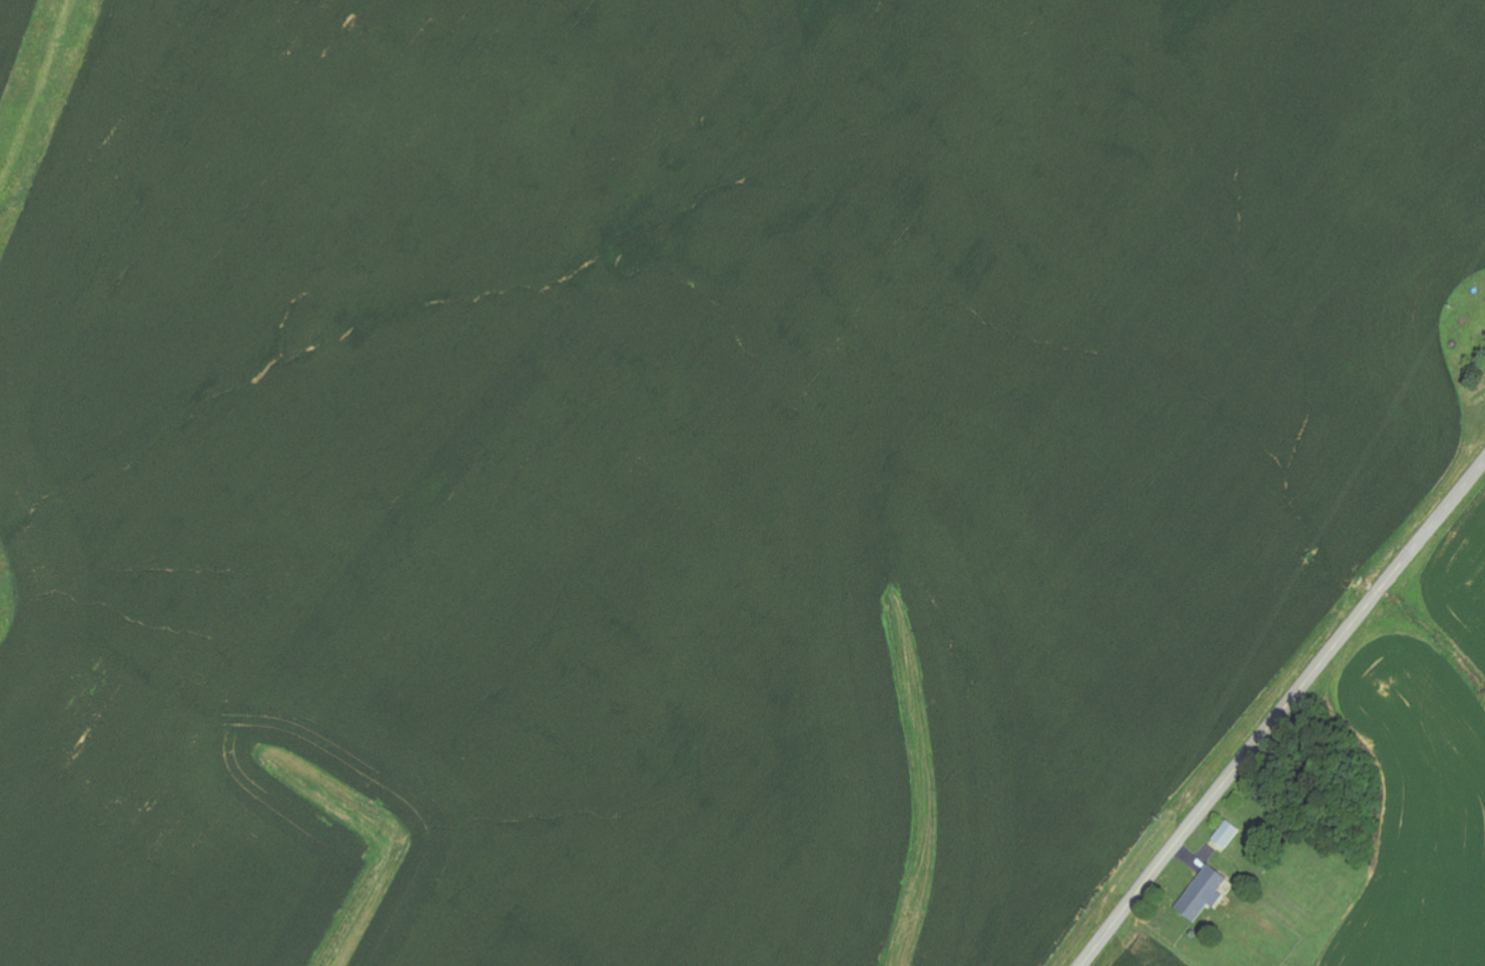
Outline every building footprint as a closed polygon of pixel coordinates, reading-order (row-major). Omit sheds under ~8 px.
[(1242,830),(1227,821),(1215,841),(1229,850),(1242,830)] [(1226,896),(1221,892),(1230,879),(1210,865),(1178,910),(1198,924),(1210,906),(1216,910),(1226,896)]
